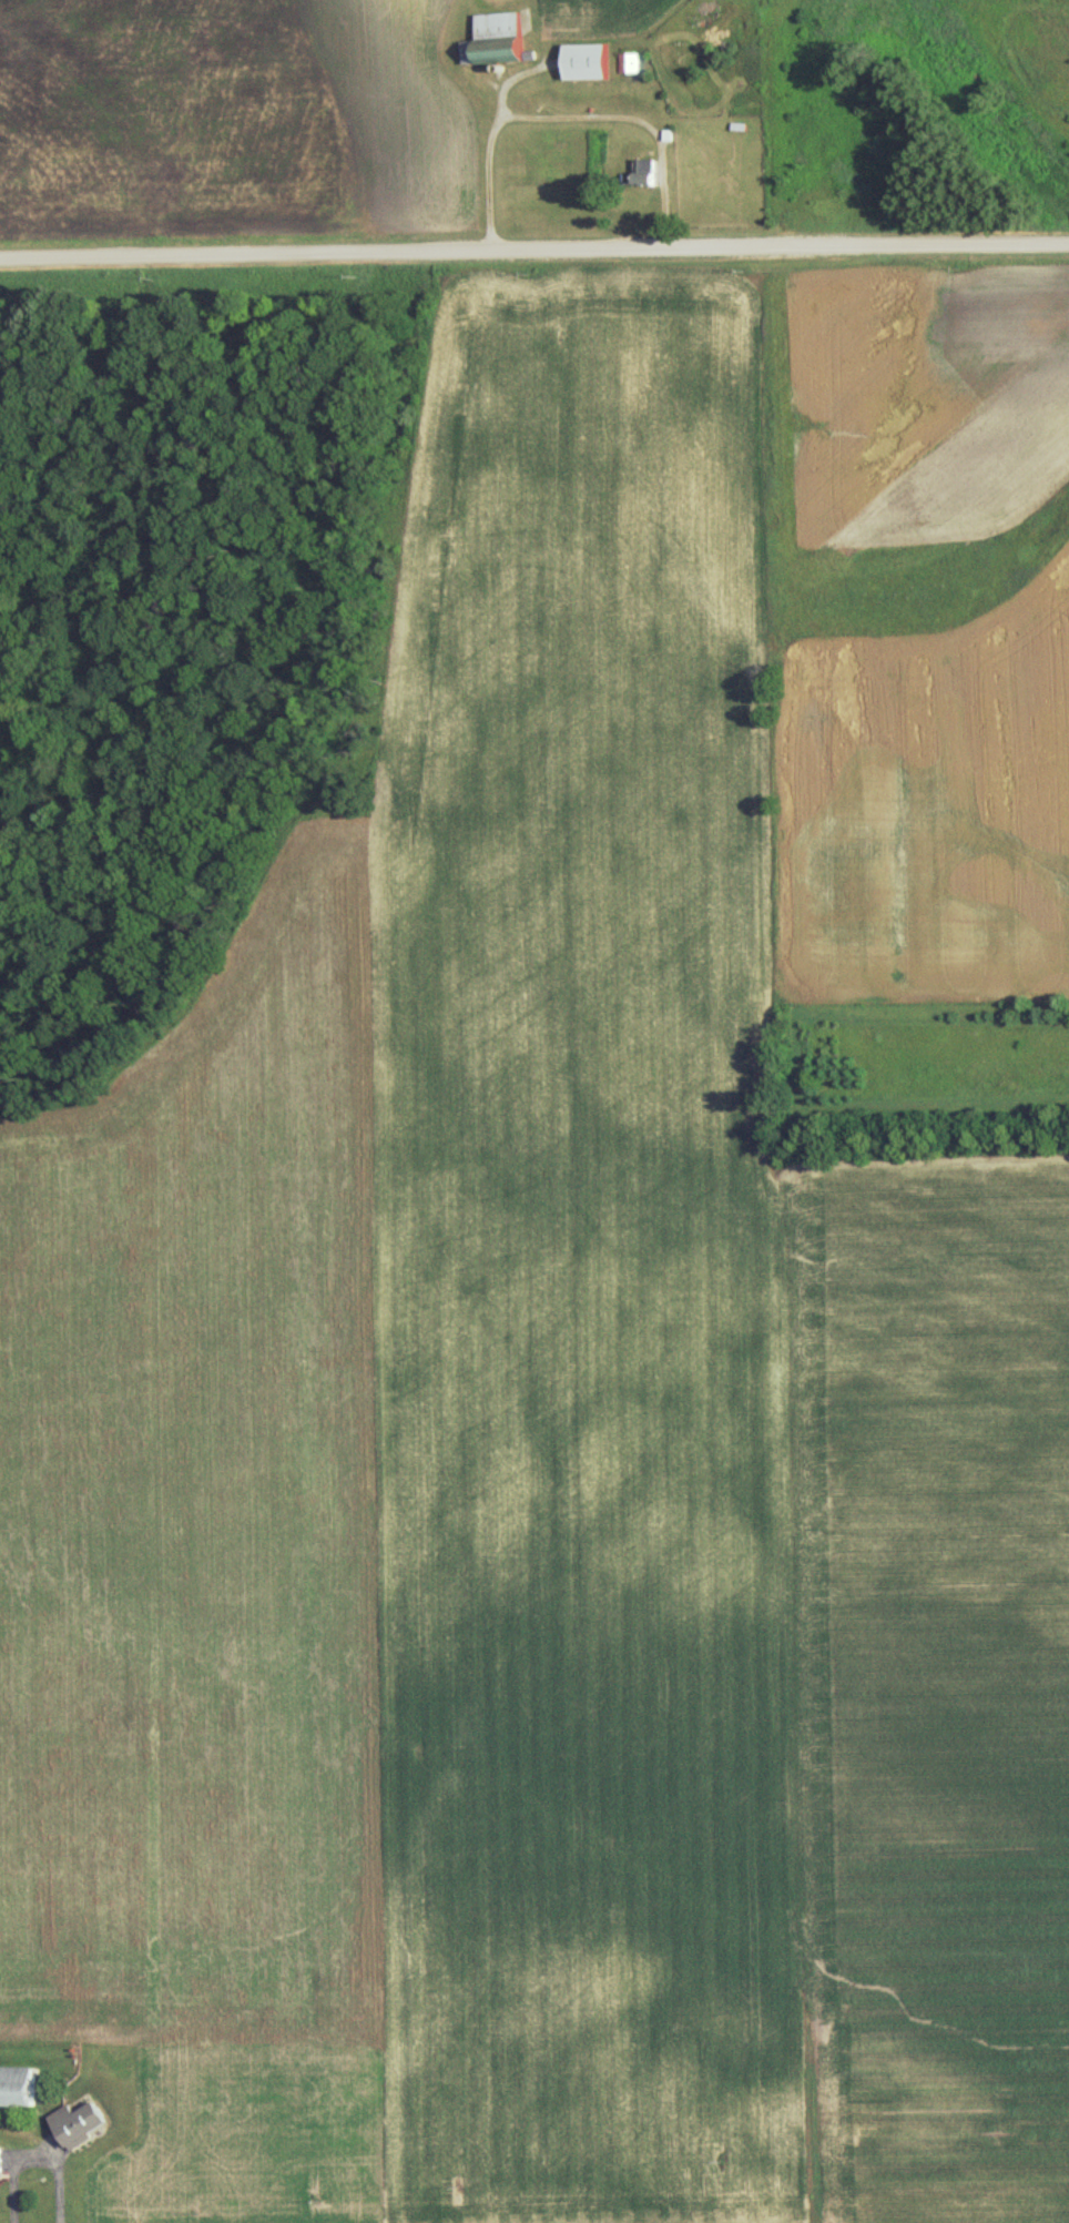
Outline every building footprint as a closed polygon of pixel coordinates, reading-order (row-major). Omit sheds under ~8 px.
[(468,62),(537,57),(535,36),(489,40),(488,35),(526,32),(524,8),(481,12),(483,37),(466,38),(468,62)] [(612,75),(611,40),(564,42),(566,77),(612,75)] [(618,52),(618,72),(638,72),(637,51),(618,52)] [(635,159),(640,184),(662,180),(657,155),(635,159)] [(0,2065),(0,2104),(44,2105),(44,2065),(0,2065)] [(116,2122),(103,2099),(80,2112),(75,2103),(56,2114),(73,2146),(116,2122)] [(8,2171),(8,2146),(0,2146),(0,2171),(8,2171)]
